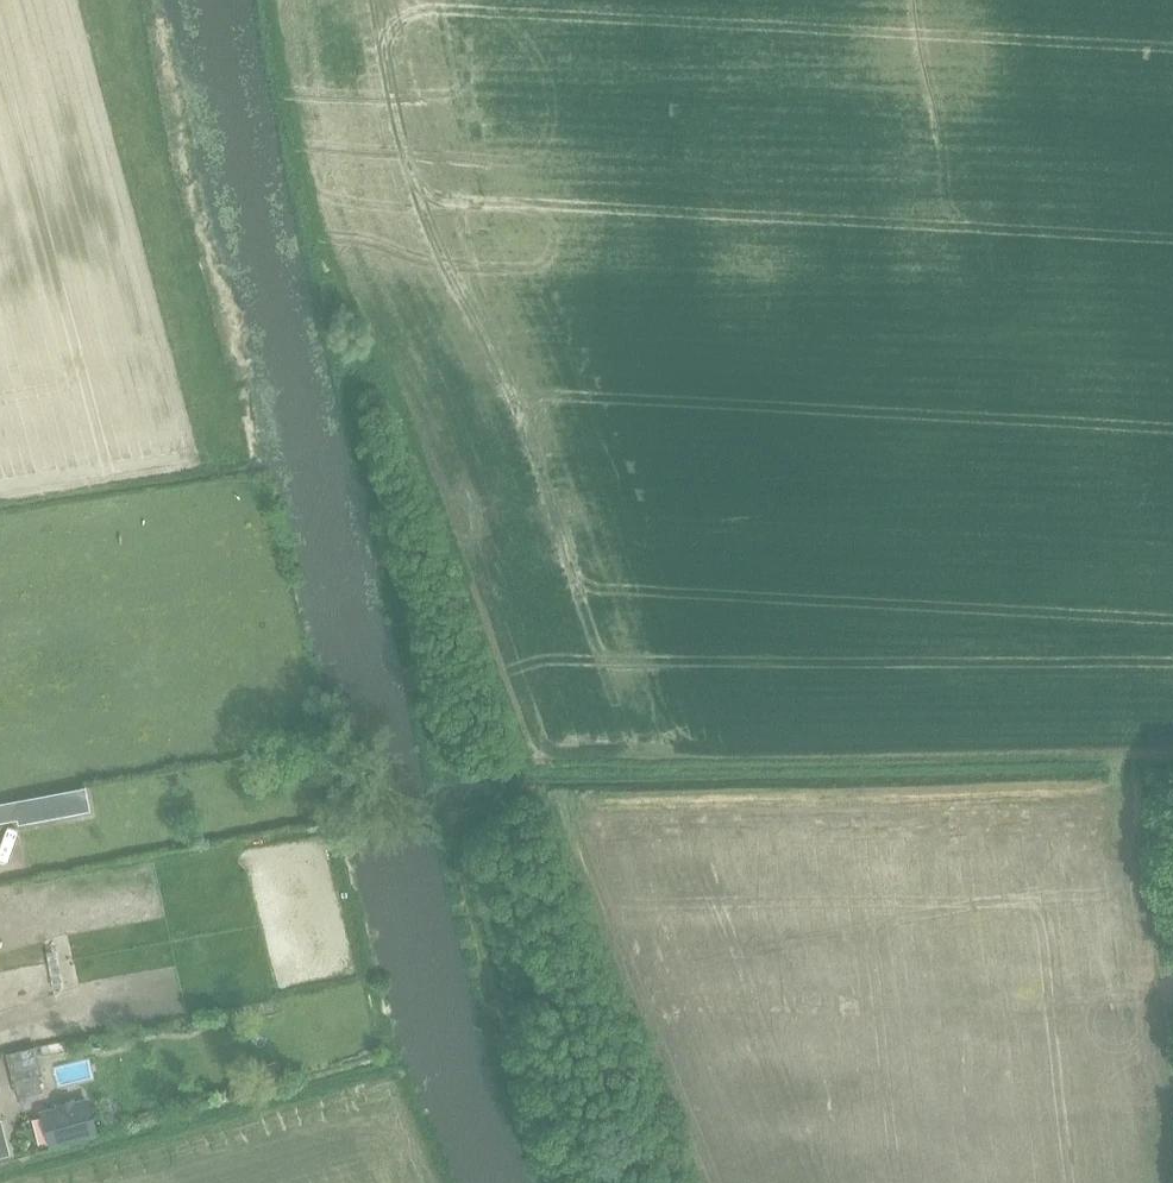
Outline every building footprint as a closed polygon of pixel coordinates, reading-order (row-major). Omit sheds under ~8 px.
[(85,786),(13,800),(16,819),(88,805),(85,786)] [(37,1043),(7,1051),(14,1078),(44,1071),(38,1047),(37,1043)] [(85,1100),(39,1112),(47,1144),(93,1132),(85,1100)] [(10,1153),(1,1119),(0,1119),(0,1156),(10,1153)] [(93,1134),(42,1150),(46,1165),(98,1149),(93,1134)]
